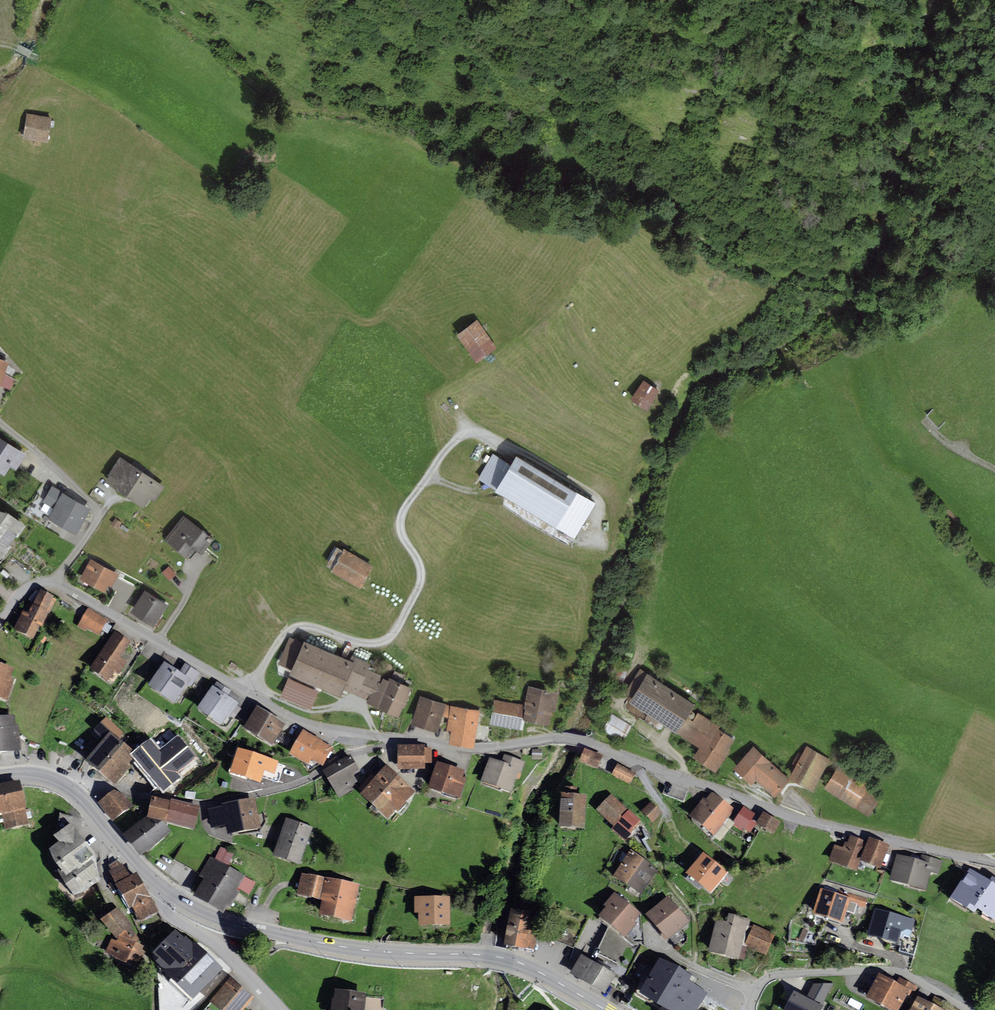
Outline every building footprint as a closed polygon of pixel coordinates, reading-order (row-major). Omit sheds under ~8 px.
[(52,118),(27,113),(22,138),(47,143),(52,118)] [(477,321),(456,335),(475,363),(496,349),(477,321)] [(8,362),(4,374),(15,380),(22,372),(9,356),(4,360),(8,362)] [(0,359),(0,384),(4,374),(8,362),(4,360),(0,359)] [(660,391),(643,380),(630,399),(647,410),(660,391)] [(0,438),(0,473),(4,476),(10,467),(16,471),(26,455),(0,438)] [(496,491),(511,465),(492,454),(477,479),(496,491)] [(108,477),(105,482),(143,508),(150,498),(154,501),(164,487),(119,457),(106,476),(108,477)] [(596,503),(517,457),(511,465),(496,491),(495,492),(575,539),(596,503)] [(52,509),(47,518),(76,535),(91,509),(62,493),(63,492),(52,485),(42,503),(52,509)] [(0,511),(0,562),(11,547),(9,546),(16,536),(18,537),(26,526),(7,513),(0,511)] [(214,539),(183,515),(163,540),(188,559),(195,550),(201,556),(214,539)] [(122,523),(115,518),(110,524),(117,529),(122,523)] [(374,567),(344,548),(342,551),(337,548),(326,566),(332,569),(330,572),(360,589),(374,567)] [(119,574),(90,559),(79,579),(104,592),(108,586),(112,588),(119,574)] [(176,574),(169,566),(162,572),(169,581),(176,574)] [(145,590),(130,613),(154,628),(169,606),(145,590)] [(54,598),(39,591),(32,605),(30,604),(26,614),(23,613),(13,632),(33,641),(39,629),(41,630),(49,615),(46,614),(54,599),(54,598)] [(56,600),(54,599),(46,614),(49,615),(56,600)] [(108,621),(88,610),(77,628),(85,633),(87,631),(99,638),(108,621)] [(131,643),(114,632),(88,673),(107,685),(114,674),(118,677),(127,664),(121,660),(131,643)] [(278,664),(292,670),(289,675),(340,697),(343,690),(367,701),(370,694),(375,693),(381,678),(382,675),(369,669),(371,664),(352,656),(349,662),(304,642),(302,643),(290,638),(278,664)] [(179,674),(164,664),(147,689),(174,707),(187,688),(191,690),(201,675),(185,665),(179,674)] [(0,666),(0,702),(7,704),(14,682),(11,681),(14,671),(0,666)] [(695,706),(640,669),(624,694),(631,699),(628,703),(676,734),(687,717),(695,706)] [(370,694),(367,701),(365,703),(398,717),(410,687),(389,678),(388,681),(381,678),(375,693),(370,694)] [(231,693),(216,683),(196,712),(220,729),(226,720),(228,721),(230,719),(234,722),(242,710),(238,708),(239,706),(228,698),(231,693)] [(560,693),(528,686),(524,705),(523,708),(525,708),(523,720),(525,720),(549,725),(552,710),(556,711),(560,693)] [(446,704),(419,696),(410,726),(437,733),(439,727),(442,728),(445,717),(442,716),(446,704)] [(524,705),(494,700),(489,724),(523,731),(525,720),(523,720),(525,708),(523,708),(524,705)] [(450,706),(446,704),(442,716),(445,717),(448,718),(447,730),(451,731),(449,744),(474,748),(479,711),(450,706)] [(256,709),(242,732),(272,750),(286,726),(256,709)] [(687,717),(676,734),(698,748),(692,757),(716,773),(730,751),(728,749),(734,740),(718,729),(720,727),(698,713),(693,721),(687,717)] [(631,726),(611,714),(603,728),(623,740),(631,726)] [(21,755),(18,728),(15,728),(14,718),(0,719),(0,757),(21,755)] [(105,718),(92,733),(103,743),(110,735),(117,741),(123,733),(105,718)] [(334,749),(303,733),(289,758),(308,768),(312,762),(323,769),(334,749)] [(103,743),(84,766),(111,788),(127,768),(136,756),(117,741),(110,735),(103,743)] [(141,761),(138,764),(162,794),(180,779),(155,749),(154,750),(149,744),(136,755),(141,761)] [(424,746),(396,747),(397,773),(425,772),(424,766),(431,766),(431,749),(424,749),(424,746)] [(830,759),(806,746),(802,754),(798,752),(792,764),(795,766),(789,778),(812,791),(830,759)] [(790,780),(753,747),(733,769),(751,785),(755,781),(774,798),(790,780)] [(603,757),(584,750),(580,764),(598,771),(603,757)] [(283,766),(237,752),(230,775),(260,784),(262,778),(278,783),(283,766)] [(349,759),(324,774),(339,798),(354,789),(352,786),(355,784),(351,777),(358,773),(349,759)] [(502,766),(488,761),(481,785),(512,794),(517,775),(520,776),(524,765),(504,759),(502,766)] [(467,775),(436,765),(428,792),(461,803),(467,785),(464,784),(467,775)] [(636,775),(617,765),(611,778),(630,788),(636,775)] [(127,768),(111,788),(114,790),(130,770),(127,768)] [(388,768),(361,796),(389,821),(415,793),(388,768)] [(869,788),(838,768),(824,789),(869,817),(880,799),(868,791),(869,788)] [(2,817),(5,833),(29,828),(27,820),(32,819),(30,809),(25,810),(19,783),(0,787),(0,818),(2,817)] [(560,816),(585,817),(586,798),(576,797),(577,789),(565,788),(565,796),(561,796),(560,816)] [(116,791),(98,805),(112,823),(133,807),(124,796),(116,791)] [(714,793),(695,818),(718,836),(738,811),(714,793)] [(632,812),(614,796),(600,812),(618,828),(632,812)] [(170,804),(151,800),(148,818),(147,822),(164,826),(194,832),(199,807),(171,801),(170,804)] [(221,809),(207,812),(211,832),(227,829),(228,838),(261,832),(260,824),(267,823),(265,813),(257,814),(255,801),(221,807),(221,809)] [(663,814),(651,803),(642,813),(653,824),(663,814)] [(760,816),(747,808),(738,823),(751,831),(760,816)] [(632,812),(618,828),(615,830),(628,841),(644,823),(632,812)] [(785,823),(767,814),(761,826),(778,836),(785,823)] [(585,817),(560,816),(559,832),(584,833),(585,817)] [(147,818),(122,839),(140,860),(171,834),(164,826),(147,822),(148,818),(147,818)] [(313,829),(286,820),(273,861),(299,869),(313,829)] [(94,855),(68,828),(54,840),(60,848),(51,855),(66,875),(59,879),(77,902),(99,884),(94,855)] [(843,850),(834,847),(828,864),(856,873),(867,843),(850,837),(847,844),(845,844),(843,850)] [(889,847),(869,840),(860,865),(880,872),(889,847)] [(711,864),(692,843),(676,858),(695,878),(711,864)] [(214,859),(209,857),(199,878),(203,881),(194,900),(222,914),(226,908),(230,910),(239,892),(250,897),(257,884),(229,870),(236,856),(220,848),(214,859)] [(626,888),(644,861),(630,853),(612,879),(626,888)] [(919,863),(896,857),(889,884),(926,894),(931,875),(939,877),(943,862),(921,856),(919,863)] [(640,897),(658,870),(644,861),(626,888),(640,897)] [(120,865),(110,870),(119,887),(117,889),(130,911),(133,910),(141,923),(157,913),(136,878),(130,881),(120,865)] [(712,867),(689,887),(706,908),(717,898),(719,900),(732,889),(712,867)] [(975,915),(992,884),(968,871),(949,905),(973,918),(975,915)] [(360,887),(301,875),(296,898),(322,904),(319,919),(351,926),(360,887)] [(975,915),(994,926),(994,882),(993,881),(992,884),(975,915)] [(837,896),(820,891),(812,918),(842,927),(847,913),(854,915),(857,907),(864,909),(867,899),(838,891),(837,896)] [(642,918),(614,897),(604,910),(607,912),(600,920),(611,928),(599,954),(618,961),(628,941),(637,929),(635,927),(642,918)] [(667,899),(645,918),(667,944),(689,925),(667,899)] [(450,900),(414,900),(414,917),(418,917),(418,931),(450,930),(450,900)] [(515,902),(511,915),(504,952),(526,955),(526,954),(534,955),(537,933),(535,933),(537,919),(536,919),(537,914),(531,913),(533,905),(515,902)] [(130,927),(118,911),(103,923),(118,942),(117,944),(111,941),(106,955),(126,966),(134,970),(143,956),(140,954),(142,949),(135,946),(137,940),(130,927)] [(916,921),(873,911),(867,940),(898,947),(901,935),(907,931),(913,932),(916,921)] [(727,925),(717,922),(710,955),(740,962),(743,947),(764,957),(773,935),(753,927),(752,929),(748,928),(749,922),(729,917),(727,925)] [(481,922),(481,935),(489,935),(490,922),(481,922)] [(188,1001),(218,971),(195,947),(193,949),(186,942),(184,944),(177,936),(157,956),(162,962),(159,965),(164,970),(160,974),(188,1001)] [(615,977),(581,957),(570,977),(604,997),(615,977)] [(659,963),(639,998),(661,1009),(695,1009),(704,994),(686,985),(689,979),(659,963)] [(878,976),(865,1002),(882,1009),(901,1009),(907,997),(912,999),(918,988),(899,979),(896,985),(878,976)] [(230,981),(206,1009),(246,1009),(254,1001),(230,981)] [(831,986),(814,986),(806,1001),(793,995),(786,1009),(819,1009),(831,986)] [(334,994),(332,1009),(365,1009),(366,998),(334,994)] [(917,999),(912,1009),(958,1009),(934,998),(930,1005),(917,999)]
